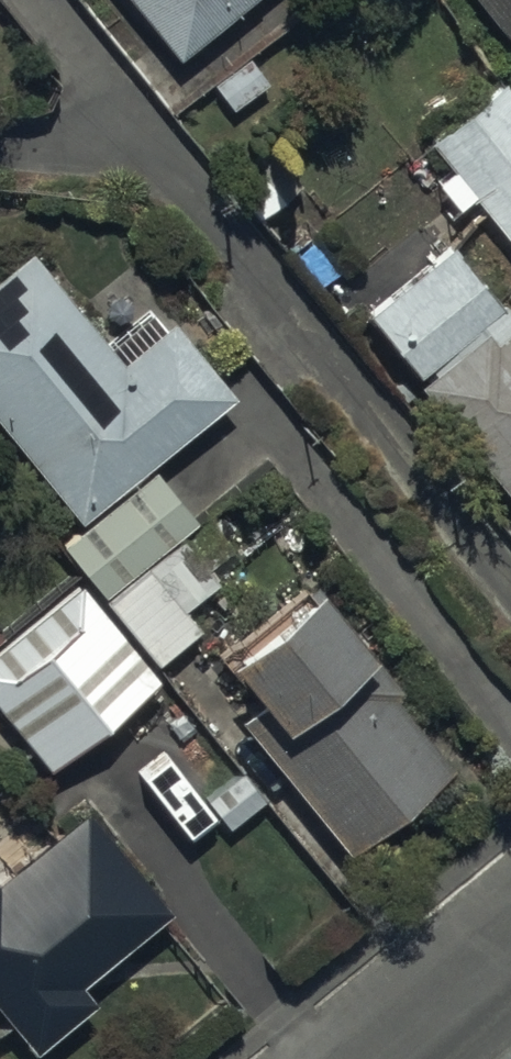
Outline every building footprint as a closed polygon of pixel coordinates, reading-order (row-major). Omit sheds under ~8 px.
[(175,46),(233,0),(139,0),(175,46)] [(510,33),(510,0),(484,0),(510,33)] [(423,127),(509,233),(510,231),(510,90),(494,69),(423,127)] [(445,228),(357,302),(510,484),(510,306),(445,228)] [(0,262),(0,414),(77,508),(229,384),(168,310),(121,348),(31,237),(0,262)] [(105,586),(197,509),(153,456),(61,533),(105,586)] [(197,509),(105,586),(155,652),(196,618),(179,598),(231,555),(197,509)] [(399,672),(305,562),(220,634),(260,682),(232,706),(345,838),(449,751),(389,680),(399,672)] [(0,631),(0,697),(48,755),(153,671),(73,572),(3,629),(0,631)] [(81,795),(0,862),(0,1003),(9,1014),(0,1021),(0,1057),(2,1058),(31,1058),(43,1049),(33,1037),(90,989),(77,973),(168,898),(81,795)]
